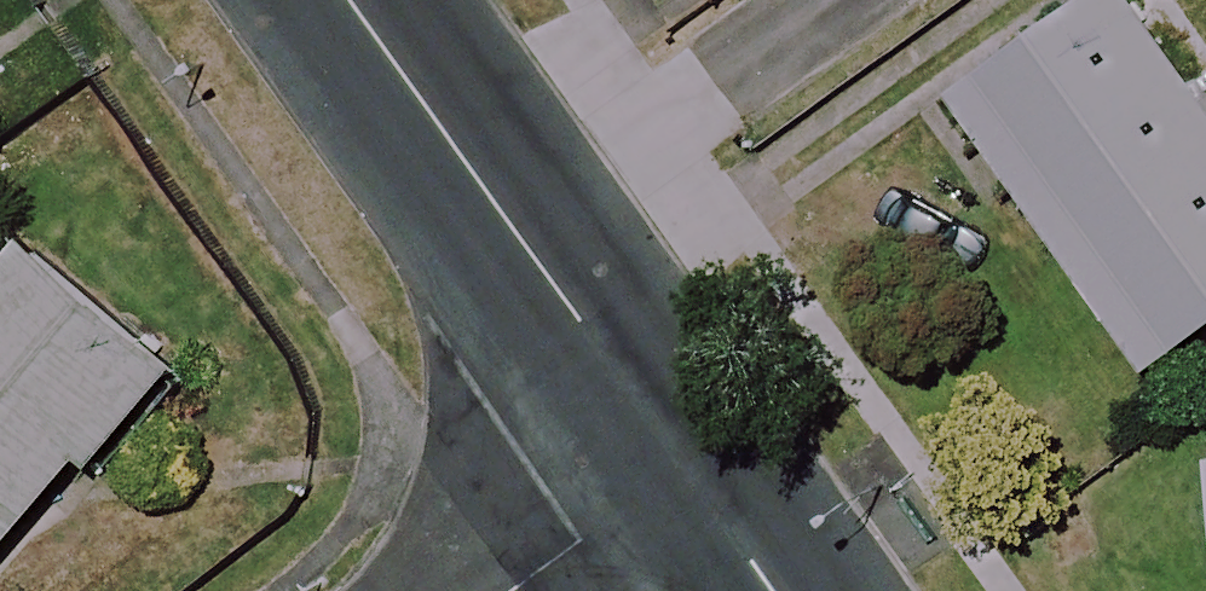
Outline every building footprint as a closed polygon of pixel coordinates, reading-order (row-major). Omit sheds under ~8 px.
[(934,102),(976,159),(991,147),(1178,401),(1205,380),(1205,102),(1130,0),(1072,0),(934,102)] [(32,243),(0,281),(0,553),(86,453),(97,462),(178,367),(32,243)] [(1198,469),(1205,507),(1205,467),(1198,469)]
